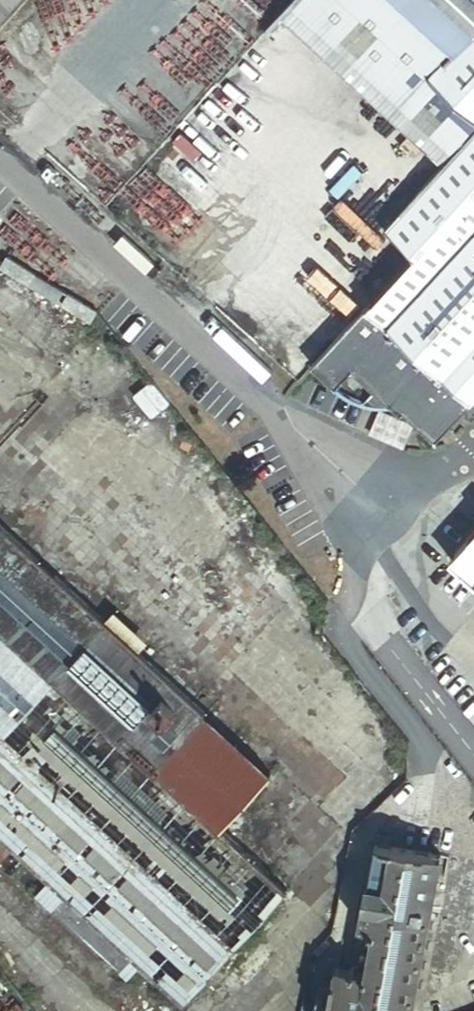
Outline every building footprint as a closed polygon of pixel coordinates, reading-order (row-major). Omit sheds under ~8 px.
[(394,0),(289,0),(284,6),(446,155),(473,125),(473,122),(424,75),(447,48),(394,0)] [(447,48),(473,18),(473,0),(394,0),(447,48)] [(447,48),(424,75),(473,122),(473,18),(447,48)] [(446,155),(387,221),(414,249),(363,306),(466,400),(473,392),(473,125),(446,155)] [(0,255),(0,273),(84,321),(91,308),(0,255)] [(238,525),(219,541),(232,557),(252,541),(238,525)] [(445,558),(473,584),(473,527),(445,558)] [(9,849),(39,876),(44,881),(53,890),(61,896),(47,911),(113,971),(126,956),(136,966),(133,969),(143,978),(146,974),(175,1000),(278,888),(216,832),(148,769),(199,713),(0,531),(0,860),(9,849)] [(267,776),(199,713),(148,769),(216,832),(267,776)] [(374,834),(372,843),(384,845),(385,836),(374,834)] [(436,854),(384,845),(372,843),(357,926),(368,927),(362,970),(351,969),(352,965),(345,964),(344,968),(328,966),(321,1003),(325,1004),(324,1010),(409,1010),(436,854)] [(15,883),(25,891),(33,882),(24,874),(15,883)] [(40,904),(53,890),(44,881),(31,896),(40,904)] [(40,904),(47,911),(61,896),(53,890),(40,904)] [(123,980),(133,969),(136,966),(126,956),(113,971),(123,980)] [(140,981),(130,992),(149,1010),(159,999),(140,981)]
